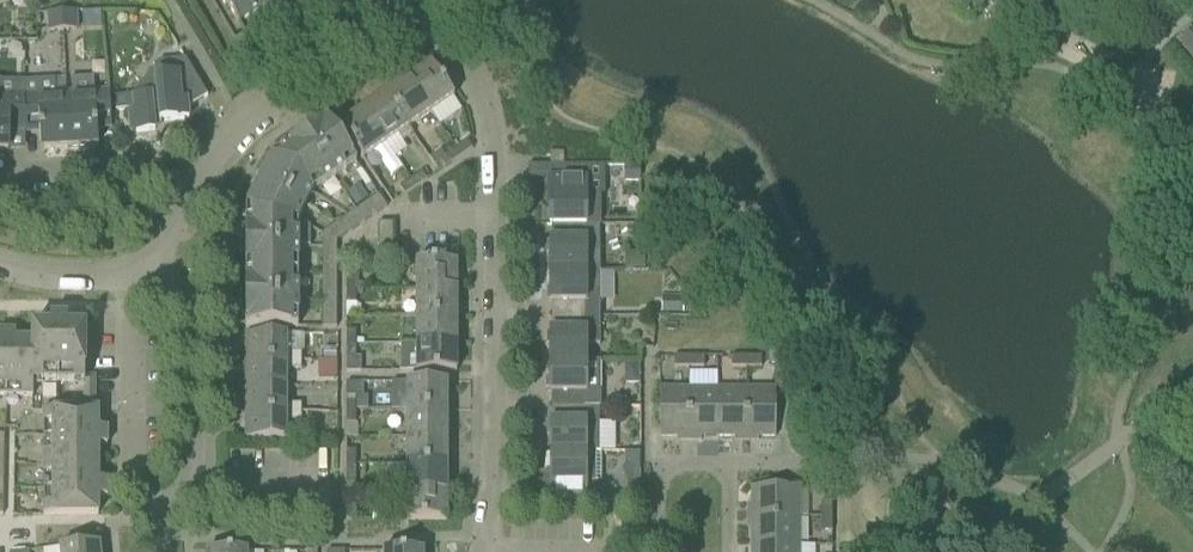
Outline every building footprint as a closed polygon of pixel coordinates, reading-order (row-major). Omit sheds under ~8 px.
[(238,23),(278,0),(224,0),(238,23)] [(62,30),(61,12),(47,13),(48,31),(62,30)] [(77,12),(61,12),(62,30),(78,30),(77,12)] [(1192,59),(1192,29),(1192,30),(1178,41),(1192,59)] [(185,60),(156,63),(158,77),(155,78),(145,90),(140,86),(133,95),(133,98),(115,99),(116,111),(128,110),(130,133),(154,131),(154,123),(154,121),(159,120),(159,122),(188,119),(187,106),(192,106),(207,96),(185,60)] [(408,80),(431,113),(454,98),(431,64),(408,80)] [(66,93),(69,147),(98,146),(97,129),(111,129),(109,91),(94,92),(93,78),(71,79),(72,93),(66,93)] [(23,82),(23,96),(23,131),(23,133),(39,132),(40,149),(69,147),(66,93),(55,94),(54,80),(23,82)] [(431,113),(408,80),(386,95),(408,129),(431,113)] [(23,96),(0,95),(0,149),(8,150),(8,131),(23,131),(23,96)] [(408,129),(386,95),(363,110),(386,144),(399,135),(403,142),(413,135),(408,129)] [(340,126),(353,146),(363,160),(386,144),(363,110),(340,126)] [(299,328),(299,327),(299,215),(310,195),(356,163),(326,119),(273,156),(245,210),(245,328),(299,328)] [(461,157),(472,149),(467,141),(455,149),(461,157)] [(445,156),(450,164),(461,157),(455,149),(445,156)] [(550,153),(550,165),(563,165),(563,153),(550,153)] [(550,226),(551,226),(599,226),(601,226),(601,192),(586,192),(586,166),(551,165),(551,194),(550,194),(550,226)] [(625,165),(625,182),(640,182),(640,165),(625,165)] [(416,188),(427,180),(422,172),(410,180),(416,188)] [(404,195),(416,188),(410,180),(399,187),(404,195)] [(361,187),(349,195),(356,205),(368,198),(361,187)] [(387,207),(378,195),(372,199),(380,212),(387,207)] [(372,199),(368,202),(365,204),(374,216),(380,212),(372,199)] [(368,220),(374,216),(365,204),(359,208),(368,220)] [(359,208),(356,210),(353,213),(361,225),(368,220),(359,208)] [(346,217),(355,229),(361,225),(353,213),(346,217)] [(349,233),(355,229),(346,217),(340,221),(349,233)] [(340,221),(322,234),(339,240),(349,233),(340,221)] [(550,261),(550,271),(599,271),(599,226),(551,226),(551,240),(550,240),(550,261)] [(339,240),(322,234),(322,248),(339,248),(339,240)] [(626,253),(626,268),(645,268),(645,253),(626,253)] [(416,286),(416,290),(456,290),(456,262),(416,262),(416,286)] [(551,308),(551,317),(599,317),(599,271),(550,271),(550,302),(551,302),(551,308)] [(356,275),(346,275),(345,275),(345,289),(356,289),(356,275)] [(345,289),(345,303),(356,303),(356,289),(345,289)] [(416,290),(416,317),(456,317),(456,290),(416,290)] [(683,297),(661,296),(661,313),(683,314),(683,297)] [(416,317),(416,344),(456,344),(456,317),(416,317)] [(599,317),(551,317),(551,331),(550,331),(550,362),(586,362),(586,344),(600,344),(599,317)] [(33,396),(33,382),(85,383),(85,404),(94,404),(94,377),(84,377),(85,328),(67,327),(67,318),(50,318),(50,327),(32,327),(31,341),(15,341),(15,332),(0,332),(0,396),(33,396)] [(356,330),(345,330),(345,343),(356,344),(356,330)] [(245,334),(245,361),(302,361),(302,352),(302,351),(288,351),(288,334),(269,334),(245,334)] [(356,344),(345,343),(345,359),(345,372),(361,372),(361,358),(356,358),(356,356),(356,344)] [(416,372),(456,372),(456,344),(416,344),(401,344),(401,358),(416,358),(416,372)] [(336,348),(324,348),(324,360),(336,360),(336,348)] [(787,352),(769,351),(769,364),(788,363),(787,352)] [(689,357),(674,357),(673,367),(689,367),(689,357)] [(703,358),(689,357),(689,367),(703,367),(703,358)] [(746,367),(746,358),(731,358),(731,367),(746,367)] [(760,368),(760,358),(746,358),(746,367),(760,368)] [(324,360),(318,360),(319,377),(336,377),(336,360),(324,360)] [(245,361),(245,387),(287,387),(287,369),(302,369),(302,361),(245,361)] [(550,362),(550,393),(551,393),(551,403),(551,407),(599,407),(601,407),(601,393),(601,362),(586,362),(550,362)] [(626,383),(641,383),(641,364),(626,364),(626,383)] [(446,382),(406,382),(406,381),(391,381),(391,410),(406,410),(451,410),(451,398),(446,398),(446,382)] [(245,387),(245,412),(303,412),(303,403),(300,403),(287,403),(287,387),(245,387)] [(659,389),(659,413),(659,437),(689,437),(689,389),(659,389)] [(717,390),(689,389),(689,437),(717,437),(717,390)] [(746,437),(746,390),(717,390),(717,437),(746,437)] [(746,390),(746,437),(775,437),(775,390),(746,390)] [(345,396),(345,409),(346,409),(356,409),(356,396),(345,396)] [(599,450),(599,407),(551,407),(551,422),(550,422),(550,453),(599,453),(599,450)] [(345,409),(345,423),(357,423),(356,409),(346,409),(345,409)] [(451,410),(406,410),(406,437),(446,437),(446,422),(451,422),(451,410)] [(43,491),(43,515),(98,515),(98,497),(107,497),(107,480),(98,480),(98,446),(107,446),(107,428),(98,428),(97,411),(42,411),(43,491)] [(286,439),(286,421),(303,421),(303,412),(245,412),(245,439),(286,439)] [(446,437),(406,437),(406,465),(446,464),(446,437)] [(357,450),(346,450),(346,464),(357,464),(357,450)] [(632,471),(641,471),(641,453),(626,452),(625,466),(632,471)] [(599,484),(599,453),(550,453),(550,484),(551,484),(551,498),(589,498),(589,484),(599,484)] [(346,464),(346,477),(357,477),(357,464),(346,464)] [(446,464),(406,465),(406,492),(447,492),(446,464)] [(751,487),(751,517),(798,517),(798,487),(751,487)] [(447,492),(406,492),(406,520),(447,520),(447,492)] [(830,517),(831,503),(819,503),(819,517),(830,517)] [(355,506),(346,506),(346,520),(355,520),(355,506)] [(798,546),(798,517),(751,517),(751,546),(798,546)] [(819,532),(830,532),(830,517),(819,517),(819,532)] [(59,548),(60,551),(100,551),(99,544),(59,548)]
